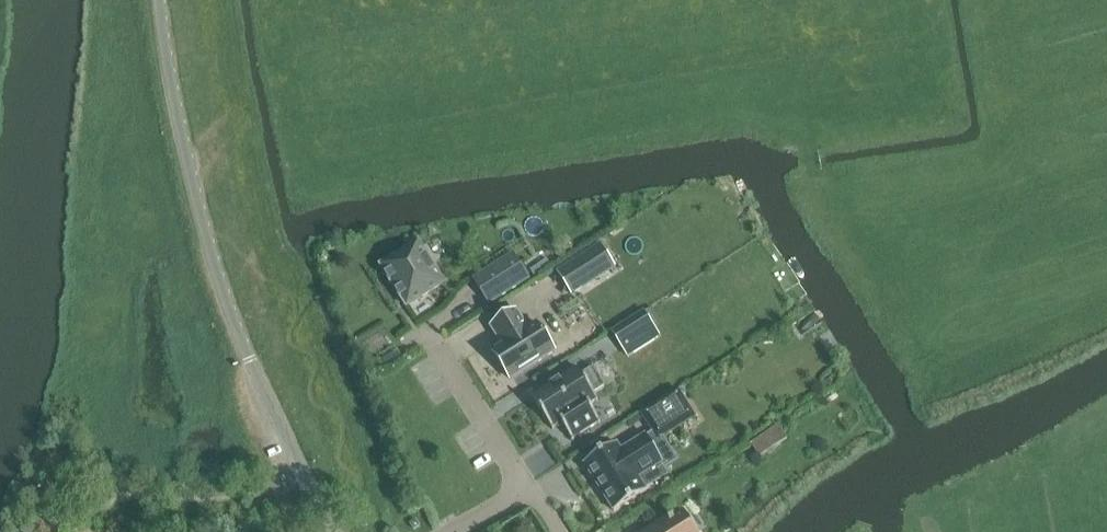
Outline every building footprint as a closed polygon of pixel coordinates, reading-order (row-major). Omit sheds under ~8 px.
[(407,306),(444,283),(419,242),(381,265),(407,306)] [(616,266),(601,243),(557,272),(571,294),(616,266)] [(480,284),(491,300),(531,274),(521,257),(517,260),(511,251),(478,272),(484,281),(480,284)] [(493,352),(511,379),(555,351),(538,324),(529,329),(517,311),(491,327),(503,345),(493,352)] [(644,312),(612,332),(622,346),(653,326),(644,312)] [(554,428),(562,423),(573,440),(574,439),(574,438),(597,423),(598,424),(599,423),(588,406),(595,401),(596,402),(597,401),(593,394),(604,387),(592,368),(581,375),(576,368),(532,397),(553,429),(554,428)] [(584,463),(614,511),(646,491),(638,478),(663,462),(646,435),(621,450),(617,443),(584,463)] [(646,531),(698,531),(684,511),(683,511),(684,512),(673,518),(673,517),(668,520),(669,521),(665,523),(664,521),(646,531)] [(414,530),(421,526),(417,519),(410,523),(414,530)]
